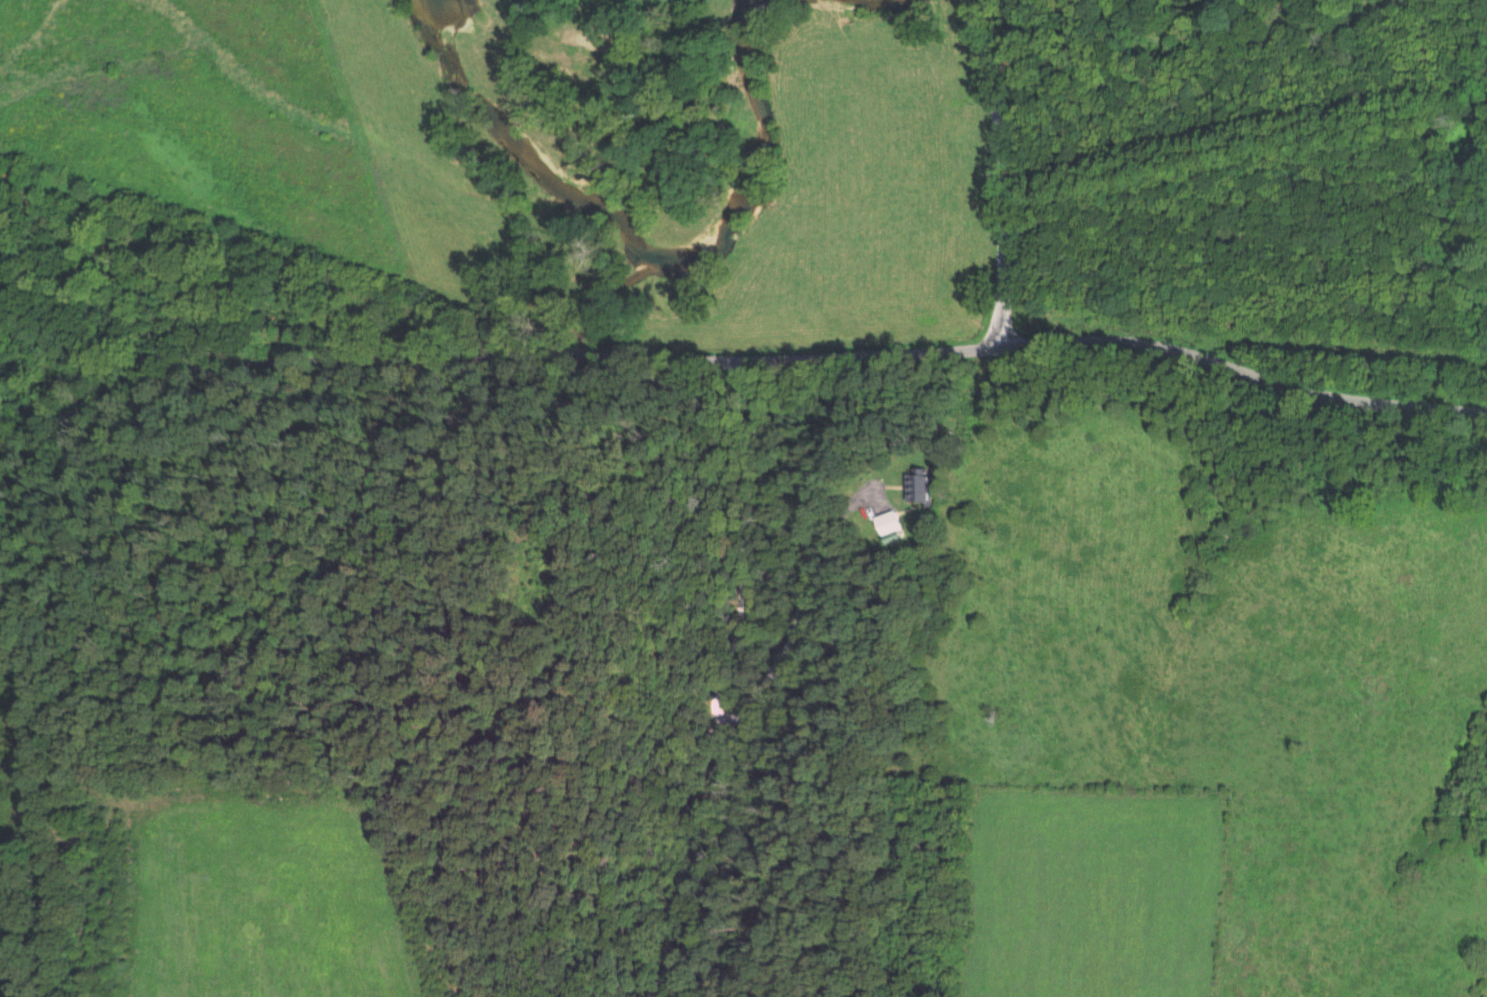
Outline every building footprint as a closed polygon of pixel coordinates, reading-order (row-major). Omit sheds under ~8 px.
[(933,502),(933,476),(926,476),(926,469),(917,469),(917,477),(909,477),(909,501),(933,502)] [(902,530),(895,511),(876,518),(883,537),(902,530)]
